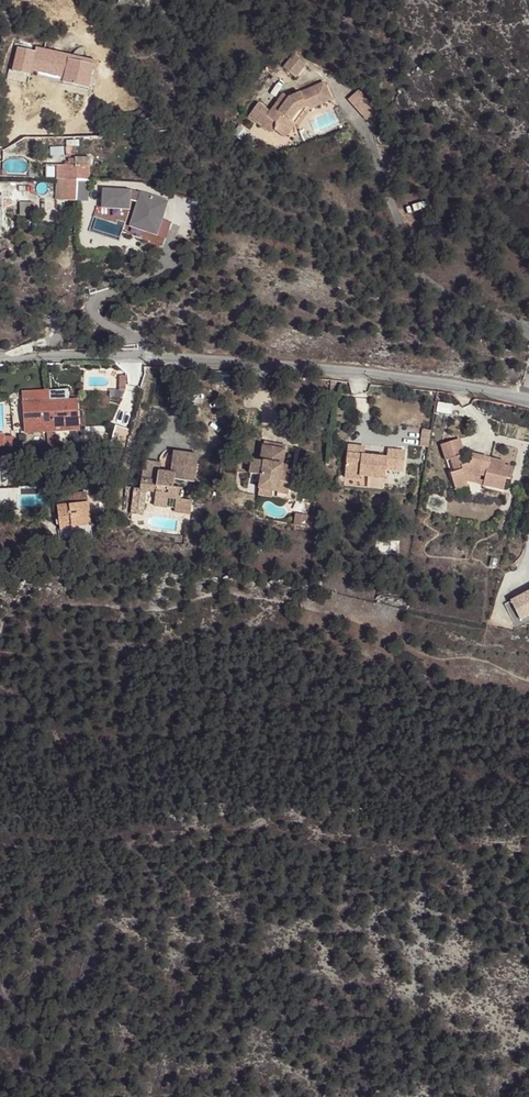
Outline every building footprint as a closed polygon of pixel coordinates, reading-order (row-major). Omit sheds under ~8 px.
[(12,50),(8,74),(25,77),(26,72),(28,64),(35,65),(33,74),(60,79),(59,84),(83,89),(88,66),(64,61),(65,57),(38,51),(36,60),(29,59),(30,54),(12,50)] [(29,59),(36,60),(38,51),(31,50),(30,54),(29,59)] [(295,77),(304,64),(293,55),(283,68),(295,77)] [(83,89),(59,84),(55,83),(53,90),(86,97),(93,62),(65,57),(64,61),(88,66),(83,89)] [(26,72),(33,74),(35,65),(28,64),(26,72)] [(291,122),(298,112),(307,108),(308,109),(331,99),(323,82),(288,98),(283,94),(269,112),(257,103),(248,116),(260,125),(267,116),(277,123),(276,124),(275,131),(283,136),(286,136),(288,135),(296,124),(291,122)] [(291,122),(296,124),(298,126),(309,111),(308,109),(307,108),(298,112),(291,122)] [(269,132),(275,131),(276,124),(277,123),(267,116),(260,125),(269,132)] [(72,178),(88,179),(88,166),(76,166),(68,166),(57,166),(57,178),(72,178)] [(56,200),(73,200),(72,178),(57,178),(56,200)] [(86,201),(88,179),(72,178),(73,200),(86,201)] [(132,188),(104,186),(102,207),(132,207),(132,188)] [(10,193),(2,192),(2,209),(10,209),(10,193)] [(149,228),(147,232),(166,238),(171,223),(162,220),(168,202),(141,193),(131,222),(143,226),(148,228),(149,228)] [(65,398),(50,399),(50,401),(52,431),(80,429),(78,399),(66,400),(65,398)] [(23,403),(25,433),(38,432),(48,431),(52,431),(50,406),(35,407),(34,402),(23,403)] [(114,433),(110,447),(121,447),(124,436),(114,433)] [(4,437),(4,446),(15,446),(15,437),(4,437)] [(484,457),(472,454),(470,462),(461,465),(459,456),(464,454),(459,439),(442,444),(446,460),(451,458),(455,471),(451,473),(454,485),(466,481),(464,476),(469,474),(480,477),(480,473),(485,475),(483,484),(504,488),(506,477),(510,478),(512,467),(504,465),(504,461),(489,458),(487,467),(482,465),(484,457)] [(260,461),(252,460),(250,473),(261,475),(259,488),(272,490),(273,485),(289,488),(292,472),(286,471),(281,470),(282,465),(285,445),(264,441),(260,461)] [(365,447),(348,445),(345,478),(359,479),(359,476),(385,479),(386,470),(403,472),(405,452),(388,450),(387,458),(364,456),(365,447)] [(174,479),(195,481),(198,454),(173,451),(170,473),(170,477),(159,476),(159,471),(160,463),(144,461),(140,489),(146,490),(156,491),(154,505),(167,507),(168,497),(176,498),(175,508),(174,511),(190,513),(192,501),(181,499),(182,489),(173,487),(174,479)] [(480,477),(469,474),(464,476),(466,481),(468,481),(483,484),(485,475),(480,473),(480,477)] [(273,485),(272,490),(288,493),(289,488),(273,485)] [(140,489),(135,488),(131,513),(143,514),(146,490),(140,489)] [(66,503),(87,501),(86,491),(65,493),(66,503)] [(168,497),(167,507),(175,508),(176,498),(168,497)] [(57,506),(60,530),(72,529),(72,527),(91,525),(89,503),(69,505),(69,504),(57,506)] [(93,533),(91,525),(72,527),(72,529),(73,536),(93,533)] [(520,620),(528,615),(528,592),(510,603),(520,620)]
